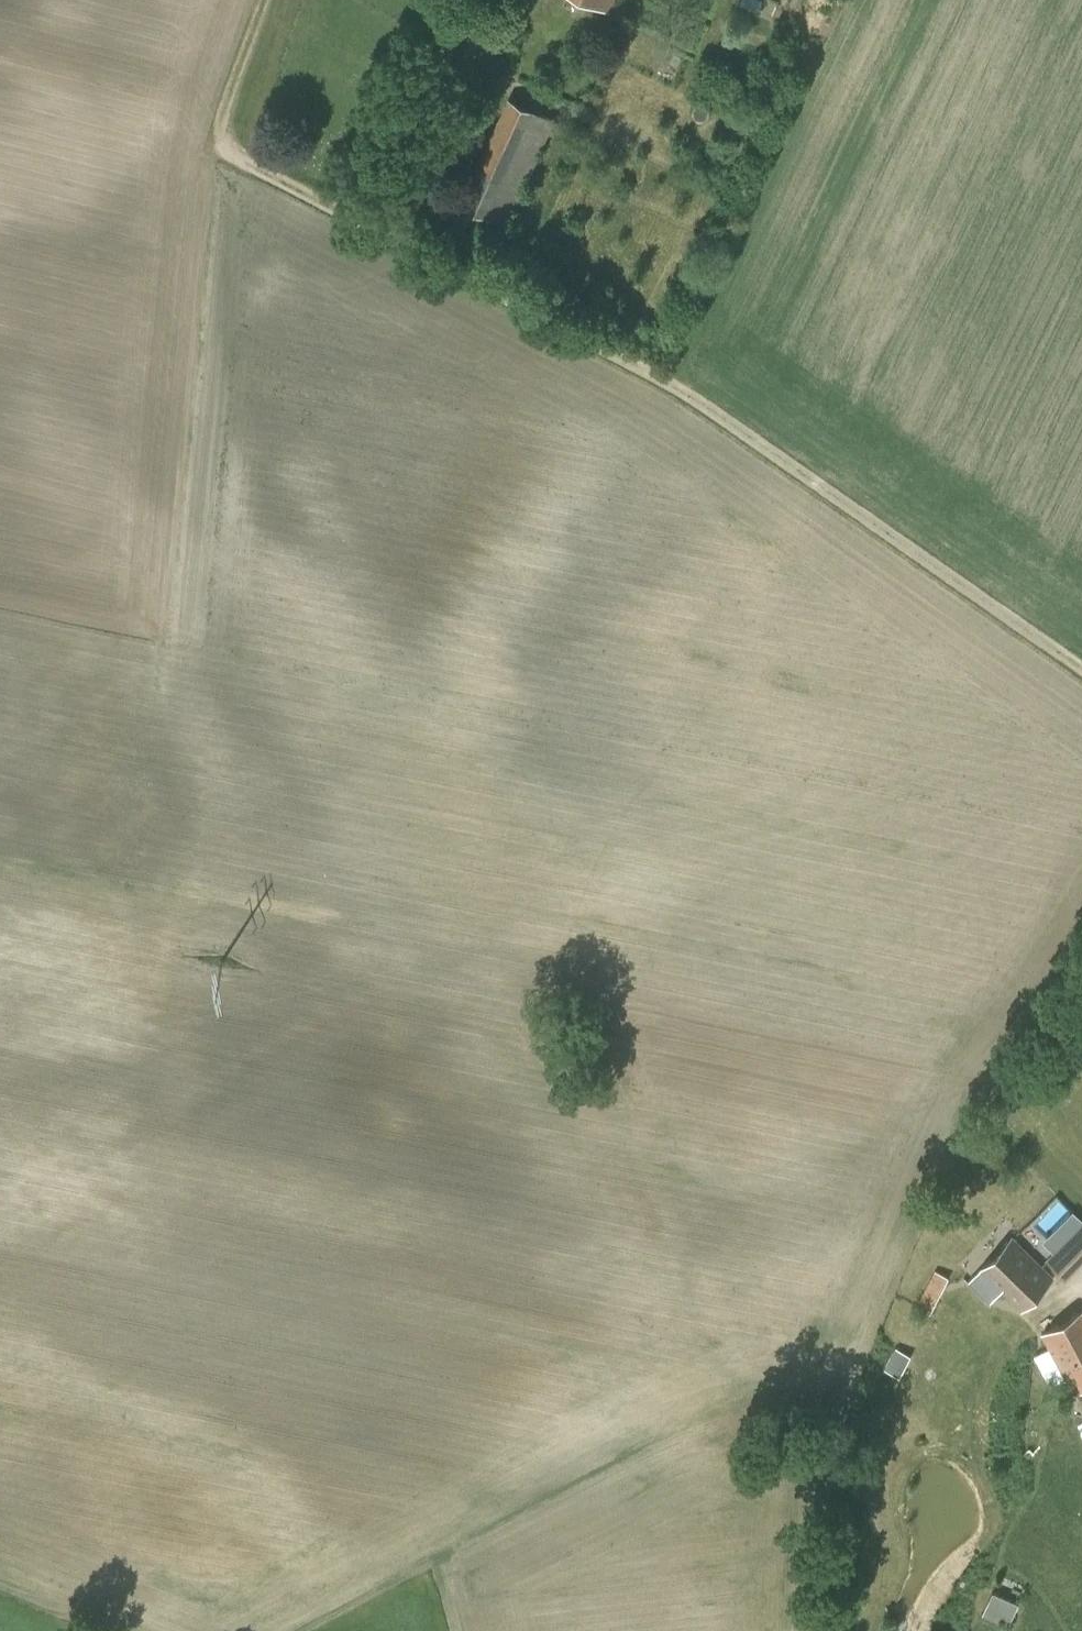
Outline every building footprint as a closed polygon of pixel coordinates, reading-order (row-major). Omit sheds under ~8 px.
[(609,8),(613,0),(591,0),(609,8)] [(508,97),(461,203),(507,224),(554,118),(508,97)] [(1050,1258),(1069,1276),(1081,1262),(1081,1213),(1075,1207),(1045,1239),(1057,1250),(1050,1258)] [(1013,1235),(967,1281),(990,1303),(1001,1291),(1022,1312),(1055,1278),(1054,1278),(1013,1235)] [(935,1269),(916,1305),(930,1312),(949,1276),(935,1269)] [(1043,1333),(1050,1346),(1053,1352),(1067,1377),(1075,1392),(1081,1388),(1081,1311),(1043,1333)] [(884,1368),(899,1377),(911,1355),(896,1346),(884,1368)] [(983,1615),(1009,1627),(1019,1603),(993,1591),(983,1615)]
